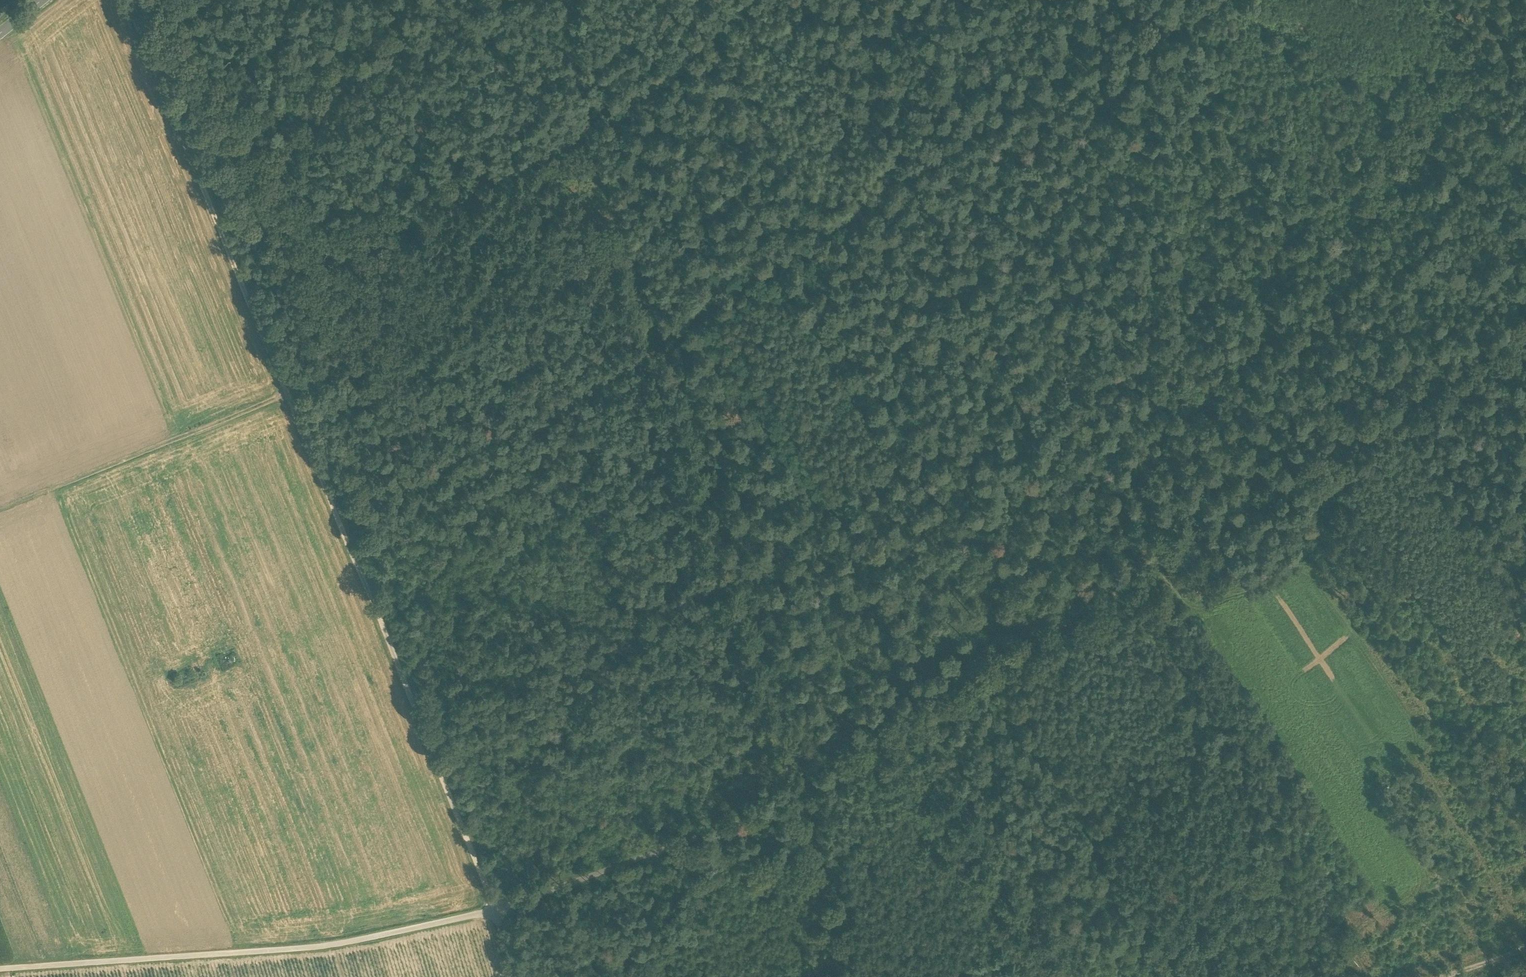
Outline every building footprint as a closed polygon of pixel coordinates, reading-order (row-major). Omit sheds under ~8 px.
[(1498,645),(1509,641),(1506,634),(1495,638),(1498,645)]
